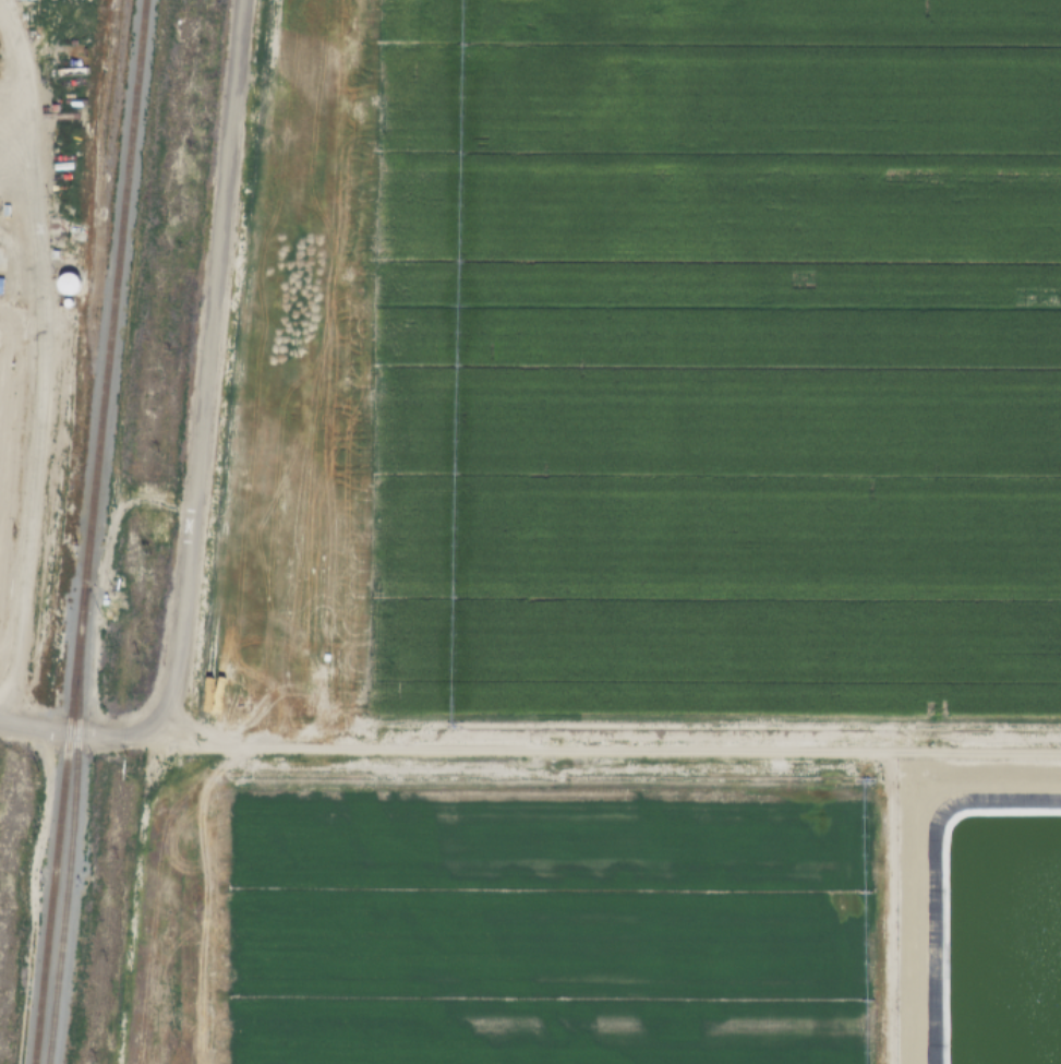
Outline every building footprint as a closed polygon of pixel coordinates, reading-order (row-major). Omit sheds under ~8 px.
[(57,289),(60,292),(64,294),(69,294),(72,291),(75,288),(77,284),(76,279),(74,275),(71,273),(67,271),(62,272),(58,274),(56,277),(55,282),(55,285),(57,289)] [(62,304),(61,303),(61,301),(61,299),(62,298),(64,297),(67,297),(68,298),(69,299),(70,300),(70,302),(70,304),(69,306),(67,307),(64,307),(63,306),(62,304)]
